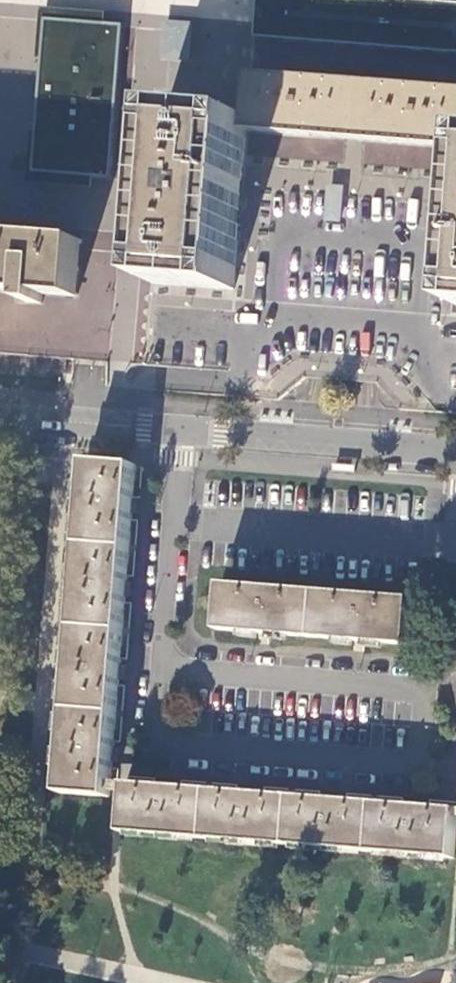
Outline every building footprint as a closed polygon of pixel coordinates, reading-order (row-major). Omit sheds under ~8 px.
[(455,51),(455,1),(449,0),(257,0),(255,35),(455,51)] [(46,17),(34,169),(110,175),(121,23),(46,17)] [(174,24),(171,61),(200,63),(203,26),(174,24)] [(255,74),(252,116),(251,130),(455,146),(455,89),(255,74)] [(166,109),(155,245),(152,283),(238,290),(251,130),(252,116),(166,109)] [(251,130),(238,290),(152,283),(155,245),(129,243),(87,239),(83,296),(44,293),(43,305),(30,304),(30,292),(0,289),(0,354),(120,363),(148,365),(243,372),(241,396),(278,399),(307,377),(379,383),(401,408),(439,412),(442,387),(455,388),(455,146),(251,130)] [(30,292),(30,304),(43,305),(44,293),(83,296),(87,239),(0,232),(0,289),(30,292)] [(135,463),(87,460),(84,490),(61,791),(109,795),(135,463)] [(217,628),(408,643),(412,597),(220,583),(217,628)] [(453,857),(455,825),(455,807),(126,782),(125,797),(122,831),(453,857)]
